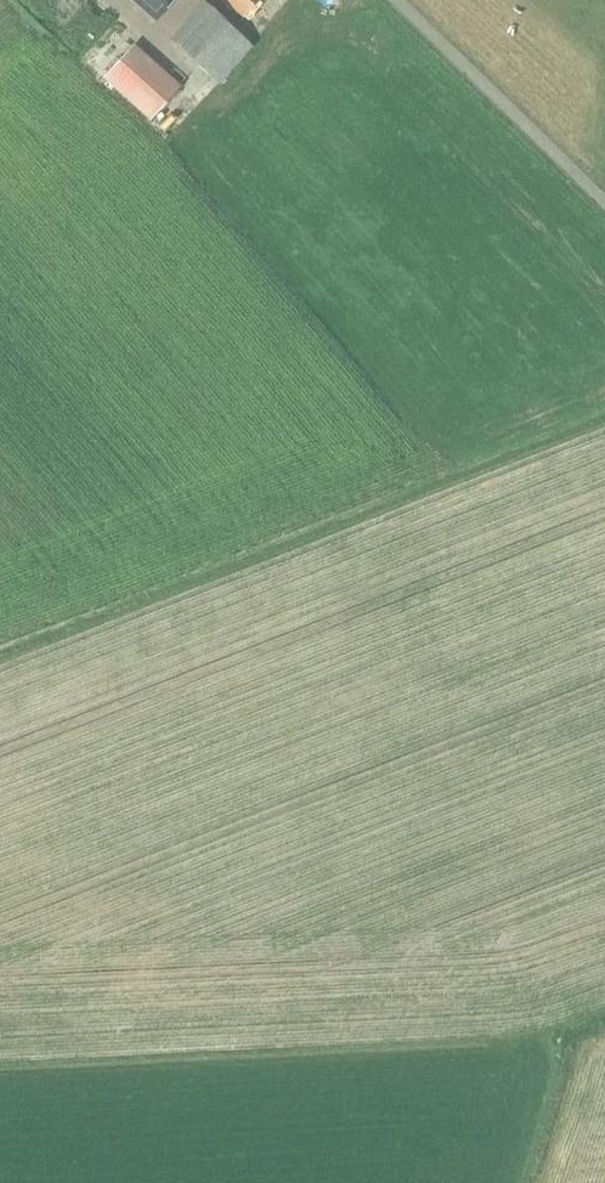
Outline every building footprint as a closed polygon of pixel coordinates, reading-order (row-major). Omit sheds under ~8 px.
[(155,18),(170,0),(135,0),(155,18)] [(257,0),(225,0),(244,16),(257,0)] [(214,77),(248,41),(211,5),(176,42),(214,77)] [(149,116),(178,84),(135,45),(106,77),(149,116)]
